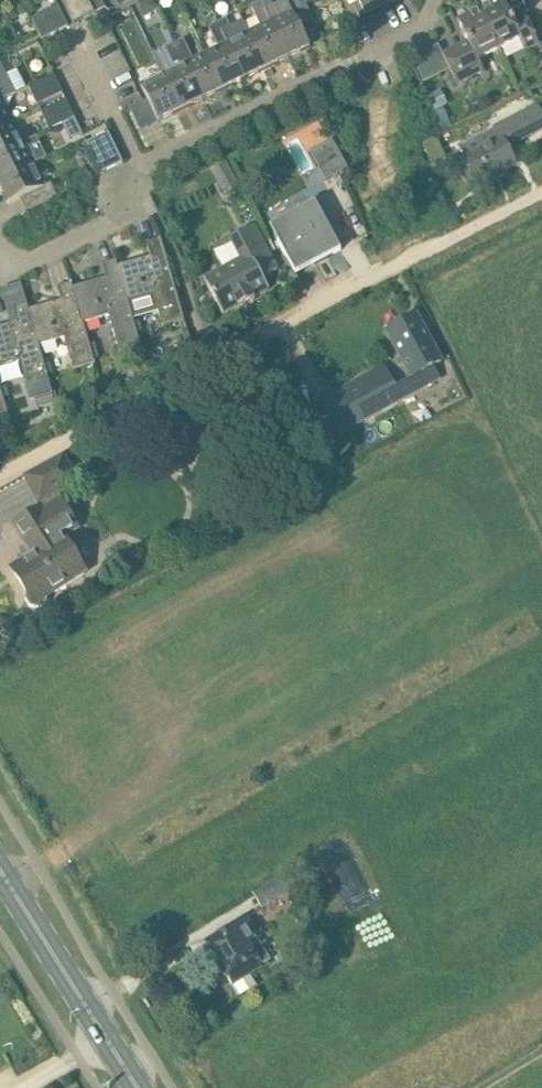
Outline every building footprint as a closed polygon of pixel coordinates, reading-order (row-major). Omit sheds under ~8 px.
[(96,12),(92,3),(91,0),(63,0),(75,23),(96,12)] [(96,12),(96,13),(106,8),(102,0),(97,0),(92,3),(96,12)] [(144,19),(159,12),(153,0),(145,0),(136,4),(144,19)] [(294,10),(288,0),(275,7),(272,0),(264,0),(260,2),(287,58),(311,46),(294,10)] [(361,3),(355,6),(360,17),(396,0),(360,0),(361,3)] [(499,49),(521,38),(527,50),(540,43),(526,13),(513,20),(509,12),(524,5),(522,0),(499,0),(480,9),(499,49)] [(248,33),(266,69),(287,58),(260,2),(252,6),(262,26),(248,33)] [(304,22),(313,18),(306,2),(297,7),(304,22)] [(42,15),(33,19),(43,39),(51,34),(68,26),(58,6),(42,15)] [(458,83),(485,70),(479,59),(499,49),(480,9),(458,20),(469,41),(443,54),(458,83)] [(217,23),(245,79),(266,69),(248,33),(243,20),(231,26),(228,18),(217,23)] [(206,53),(223,89),(245,79),(217,23),(210,27),(220,47),(206,53)] [(185,39),(175,44),(202,100),(223,89),(206,53),(195,59),(185,39)] [(175,44),(167,48),(177,68),(163,74),(181,110),(202,100),(175,44)] [(4,98),(4,99),(16,93),(0,60),(0,100),(4,98)] [(55,74),(30,87),(38,105),(64,92),(55,74)] [(163,74),(142,85),(149,98),(131,107),(141,129),(156,122),(160,121),(181,110),(163,74)] [(445,103),(439,92),(429,97),(435,108),(442,104),(445,103)] [(15,121),(4,99),(4,98),(0,100),(0,128),(15,121)] [(67,99),(42,111),(51,129),(76,117),(67,99)] [(516,163),(509,150),(541,133),(541,113),(537,104),(494,127),(495,130),(481,137),(459,149),(477,183),(516,163)] [(15,121),(0,128),(0,154),(25,141),(15,121)] [(104,172),(124,162),(109,133),(89,143),(104,172)] [(36,163),(36,164),(47,159),(36,137),(26,142),(25,141),(0,154),(0,181),(36,163)] [(337,137),(311,150),(326,181),(352,168),(337,137)] [(46,185),(36,164),(36,163),(0,181),(0,182),(11,204),(20,199),(26,211),(57,196),(51,183),(46,185)] [(288,255),(298,273),(342,249),(334,234),(338,232),(319,196),(299,207),(305,218),(275,234),(287,256),(288,255)] [(243,258),(205,279),(224,313),(237,307),(238,308),(257,298),(256,296),(271,288),(264,277),(279,269),(255,224),(232,237),(243,258)] [(163,325),(185,318),(185,316),(182,306),(162,238),(148,242),(152,256),(119,265),(117,265),(127,301),(129,301),(134,318),(159,311),(163,325)] [(110,315),(120,352),(143,346),(134,318),(129,301),(127,301),(117,265),(119,265),(117,260),(104,264),(108,277),(75,287),(72,287),(82,323),(84,323),(110,315)] [(65,337),(74,369),(96,363),(96,360),(91,345),(84,323),(82,323),(72,287),(75,287),(73,281),(59,285),(63,299),(30,309),(28,309),(38,345),(39,345),(65,337)] [(0,326),(0,365),(21,359),(32,401),(37,400),(54,395),(55,395),(49,375),(46,365),(39,345),(38,345),(28,309),(30,309),(29,303),(14,307),(18,321),(0,326)] [(397,386),(385,365),(321,401),(340,434),(404,399),(441,379),(434,367),(442,363),(433,346),(417,315),(388,330),(405,361),(414,378),(397,386)] [(96,360),(100,359),(96,344),(91,345),(96,360)] [(9,414),(5,399),(2,389),(0,383),(0,417),(9,414)] [(48,596),(87,572),(66,537),(79,529),(64,505),(67,494),(65,491),(80,483),(65,454),(23,477),(39,505),(42,503),(44,506),(13,525),(27,547),(25,548),(22,560),(11,567),(26,591),(23,600),(27,607),(37,609),(47,602),(48,596)] [(258,911),(300,887),(290,872),(249,896),(258,911)] [(207,944),(234,986),(272,961),(246,919),(207,944)]
